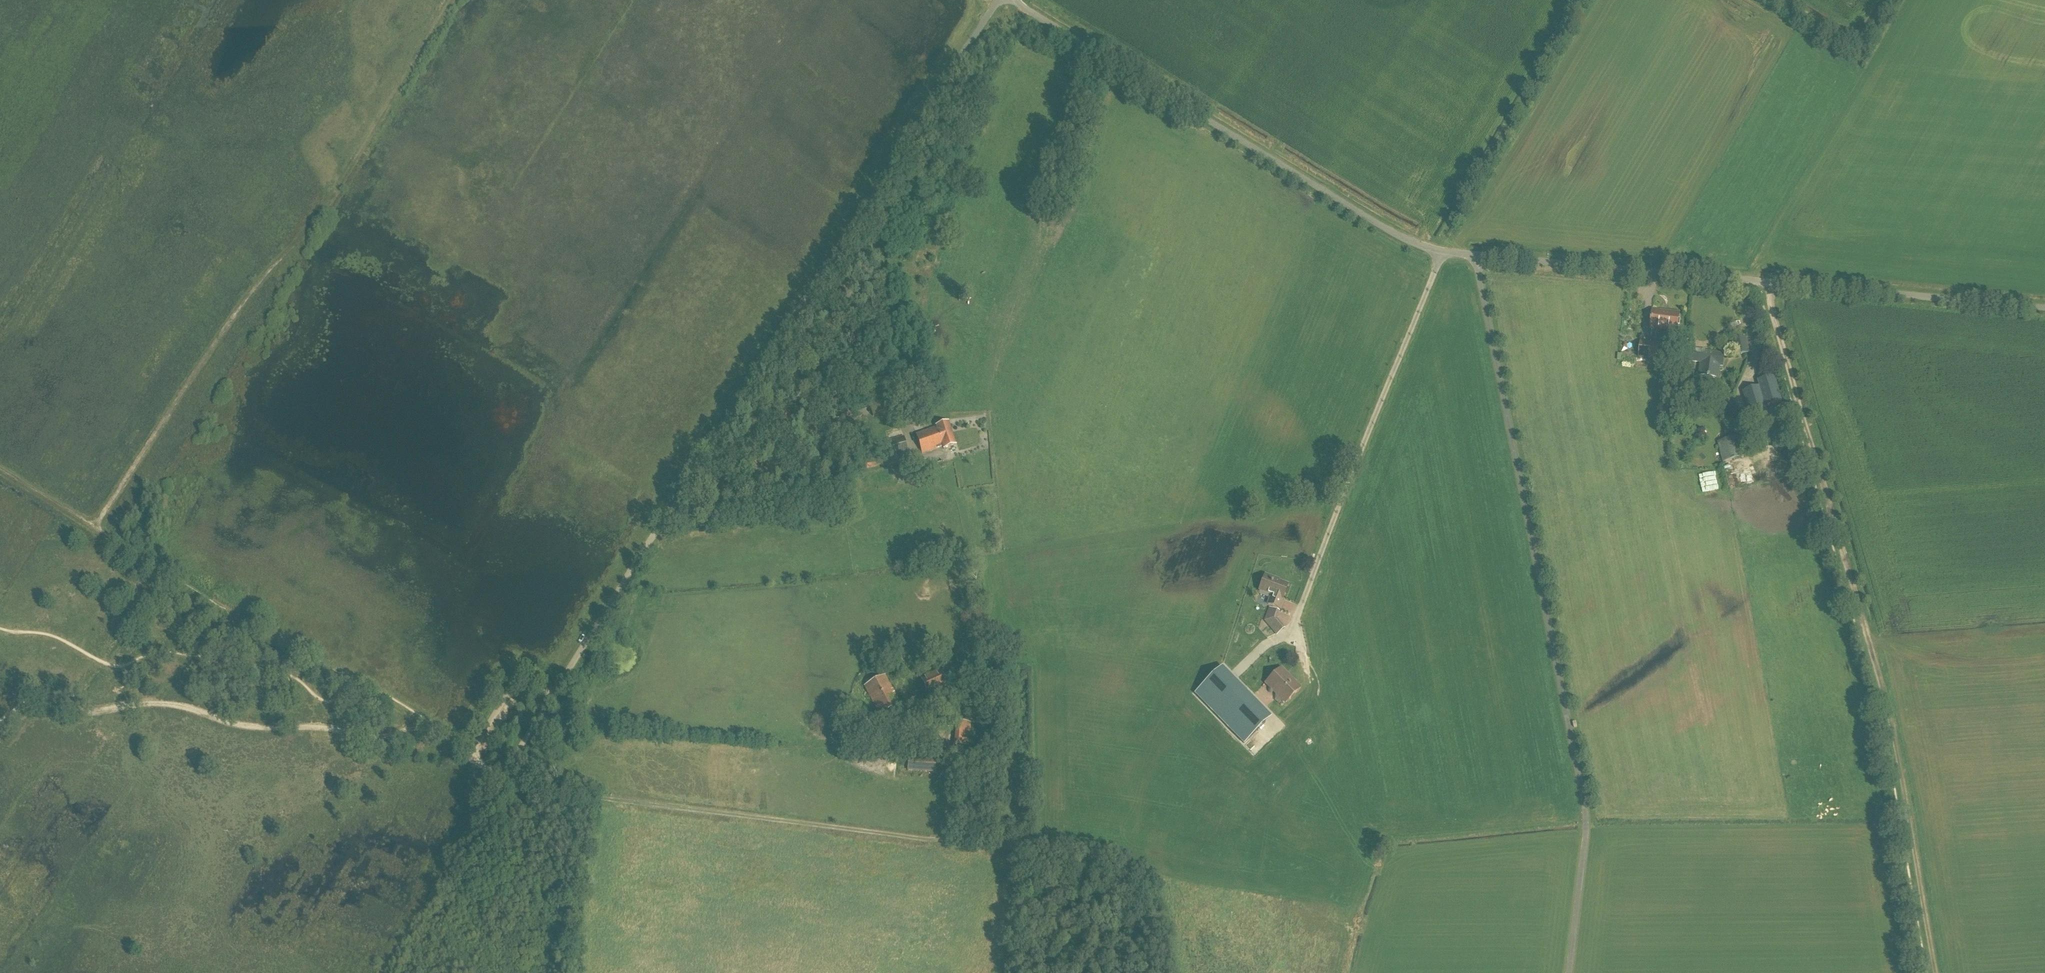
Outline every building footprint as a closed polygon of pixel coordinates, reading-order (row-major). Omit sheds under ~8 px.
[(1678,332),(1680,314),(1653,310),(1651,328),(1678,332)] [(1746,337),(1734,340),(1737,356),(1749,353),(1746,337)] [(1669,346),(1650,343),(1649,357),(1668,360),(1669,346)] [(1723,366),(1724,356),(1691,351),(1690,361),(1701,363),(1699,376),(1718,379),(1720,366),(1723,366)] [(1768,413),(1766,407),(1782,402),(1774,376),(1758,381),(1760,387),(1743,392),(1751,418),(1768,413)] [(867,407),(855,410),(857,418),(869,414),(867,407)] [(944,449),(956,445),(948,422),(936,426),(937,428),(916,435),(922,454),(943,446),(944,449)] [(892,458),(908,454),(904,436),(888,440),(892,458)] [(1734,440),(1725,442),(1722,442),(1727,463),(1739,460),(1734,440)] [(865,470),(884,466),(881,455),(864,460),(865,470)] [(1736,492),(1738,503),(1747,501),(1745,491),(1736,492)] [(1279,609),(1283,600),(1288,586),(1274,580),(1274,579),(1265,575),(1259,590),(1271,595),(1268,605),(1279,609)] [(1278,615),(1266,611),(1263,620),(1275,623),(1278,615)] [(1267,649),(1276,642),(1268,633),(1260,641),(1267,649)] [(1285,703),(1301,688),(1281,668),(1266,683),(1285,703)] [(940,671),(922,679),(928,694),(947,685),(940,671)] [(1216,672),(1195,693),(1244,744),(1265,723),(1216,672)] [(880,715),(900,704),(885,676),(869,685),(872,691),(868,693),(880,715)] [(964,719),(957,718),(954,743),(962,744),(964,719)] [(936,751),(937,738),(917,737),(916,749),(936,751)] [(1237,755),(1239,757),(1245,750),(1237,743),(1224,757),(1230,763),(1237,755)] [(935,771),(935,763),(910,761),(909,768),(935,771)] [(1202,780),(1210,788),(1223,774),(1214,766),(1202,780)]
